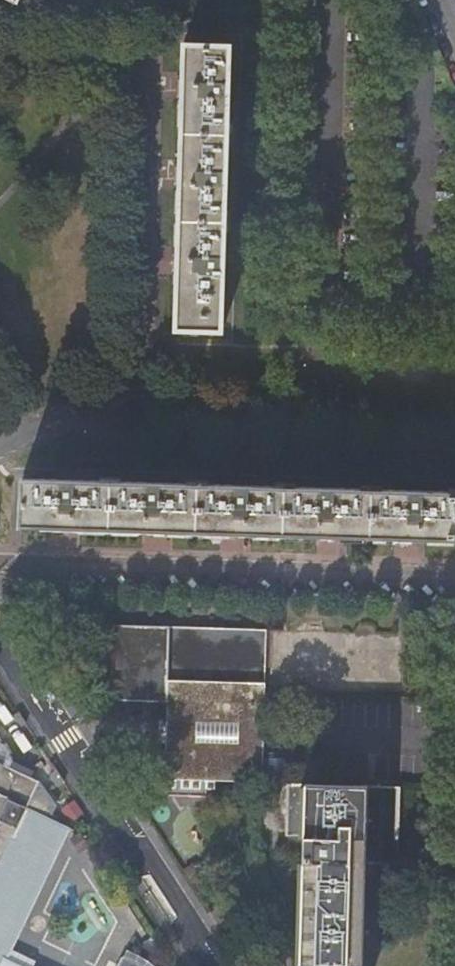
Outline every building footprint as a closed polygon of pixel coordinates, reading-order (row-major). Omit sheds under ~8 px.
[(231,45),(185,43),(184,89),(181,189),(178,284),(176,328),(221,329),(231,45)] [(22,480),(20,524),(86,527),(162,529),(250,532),(337,535),(416,537),(454,538),(454,493),(22,480)] [(267,631),(112,625),(111,660),(110,700),(167,703),(164,779),(261,782),(267,631)] [(5,961),(67,830),(24,808),(37,783),(0,765),(0,965),(15,965),(5,961)] [(312,783),(305,783),(305,785),(286,785),(285,837),(303,837),(299,965),(361,965),(364,864),(397,865),(399,788),(366,787),(366,785),(312,783)]
